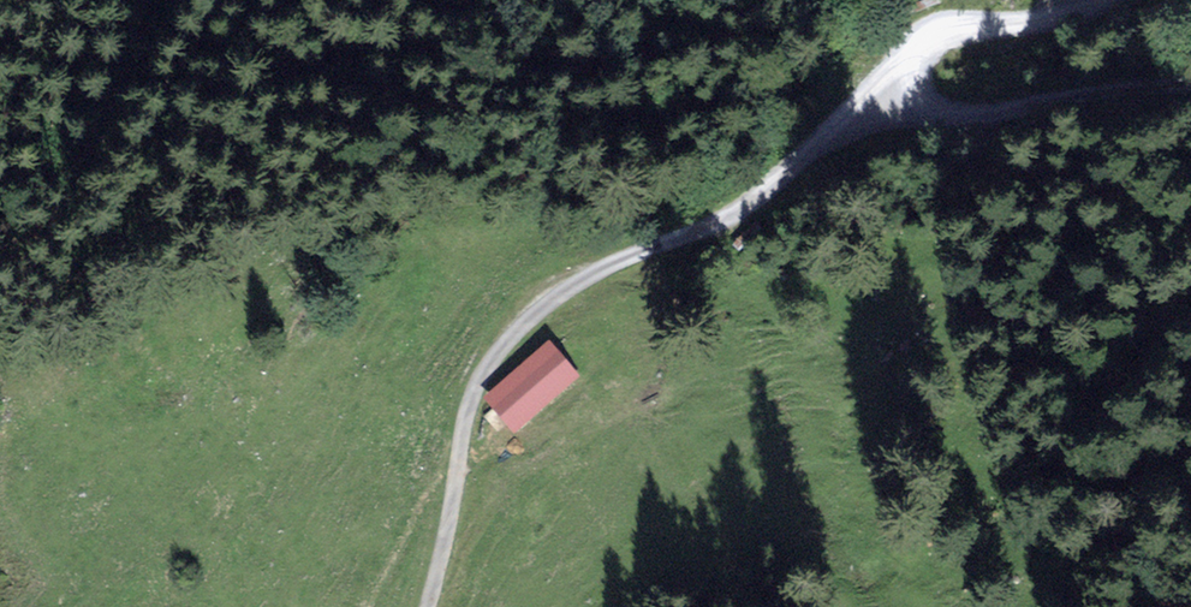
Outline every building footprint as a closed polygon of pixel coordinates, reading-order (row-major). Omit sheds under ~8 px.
[(515,434),(584,373),(551,337),(483,398),(515,434)]
